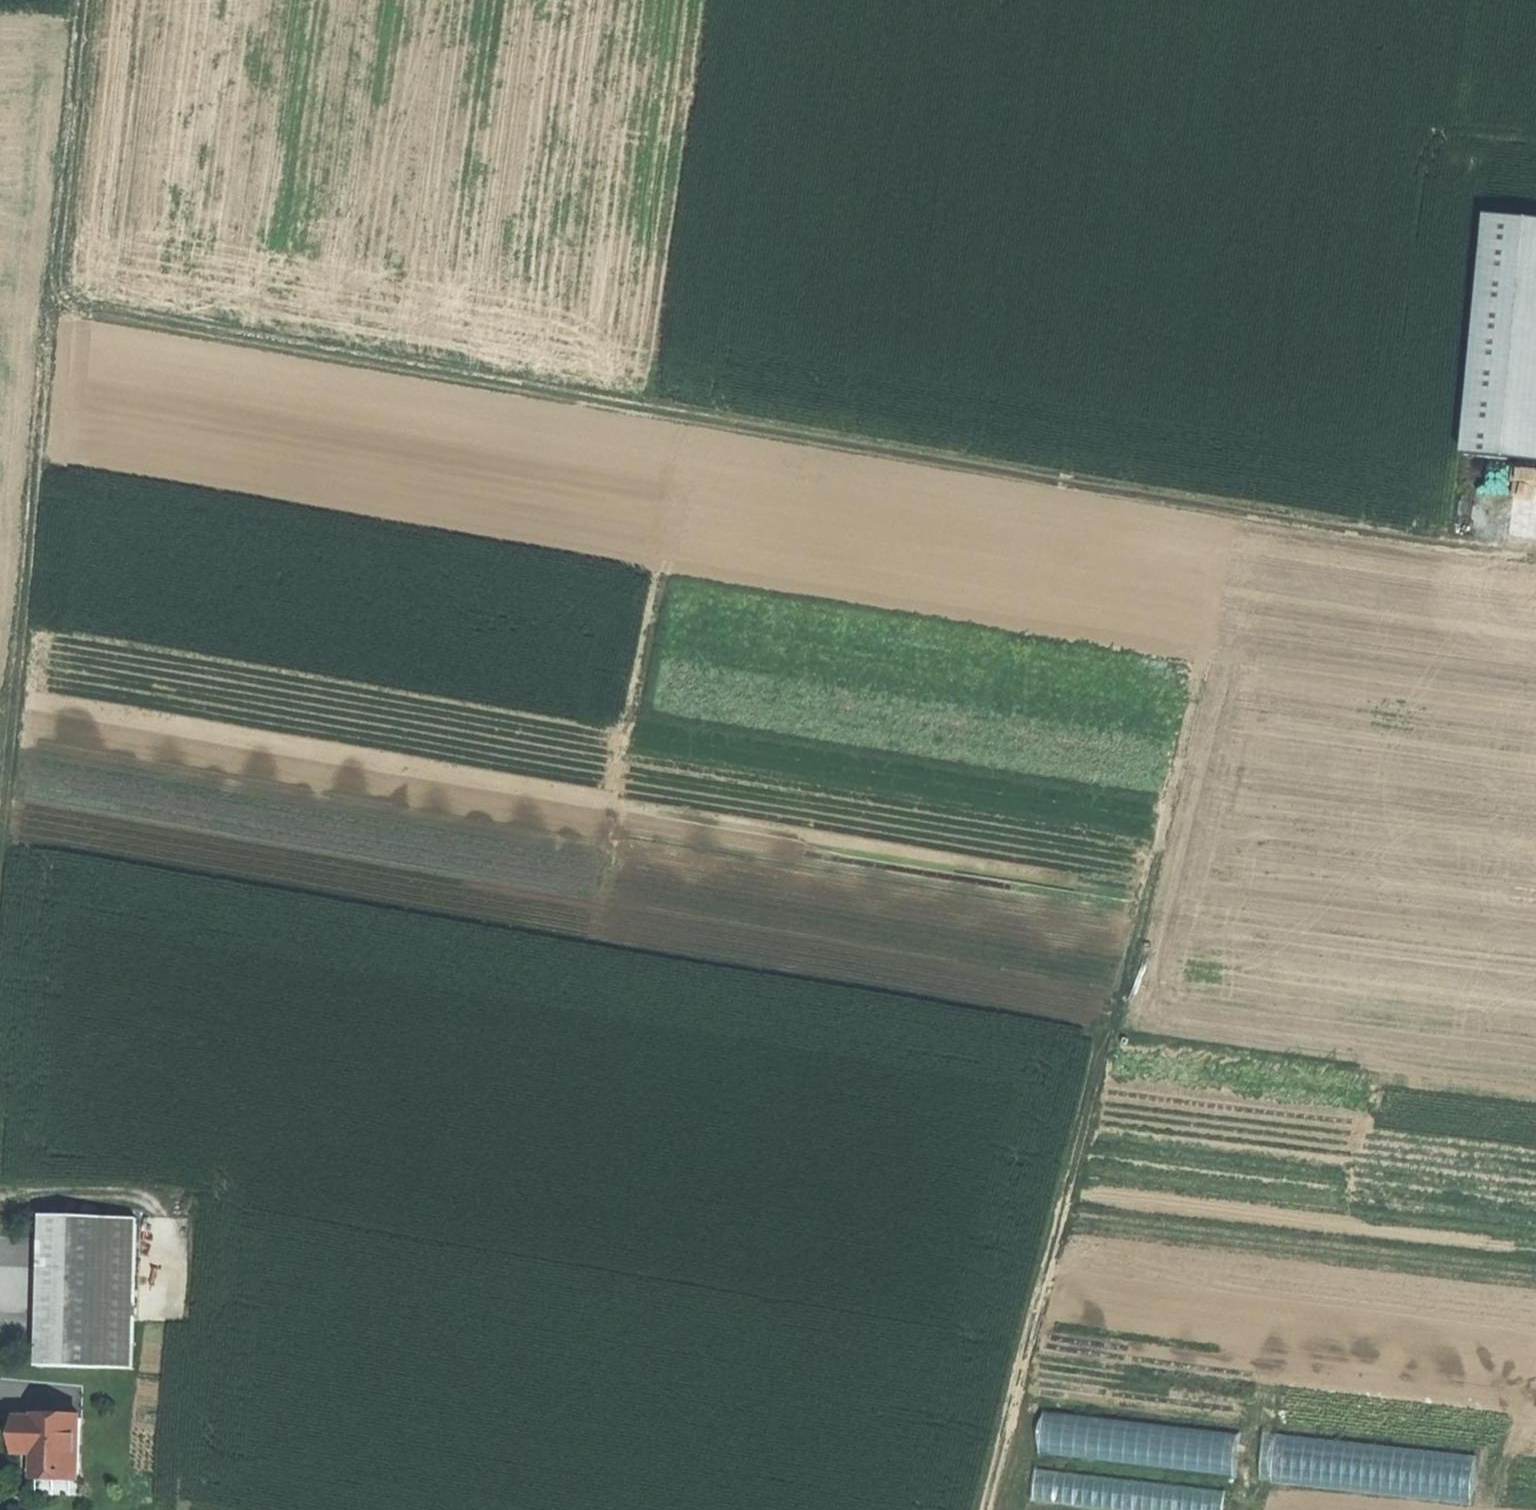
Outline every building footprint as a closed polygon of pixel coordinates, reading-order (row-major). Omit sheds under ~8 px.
[(1459,454),(1535,460),(1535,220),(1477,215),(1459,454)] [(104,1216),(43,1215),(39,1365),(100,1367),(104,1216)] [(137,1217),(104,1216),(100,1367),(133,1368),(137,1217)] [(1043,1453),(1113,1457),(1116,1416),(1041,1411),(1040,1430),(1044,1430),(1043,1453)] [(39,1419),(20,1419),(19,1440),(38,1441),(38,1453),(37,1473),(81,1474),(82,1417),(39,1416),(39,1419)] [(38,1441),(19,1440),(19,1446),(19,1452),(38,1453),(38,1441)]
